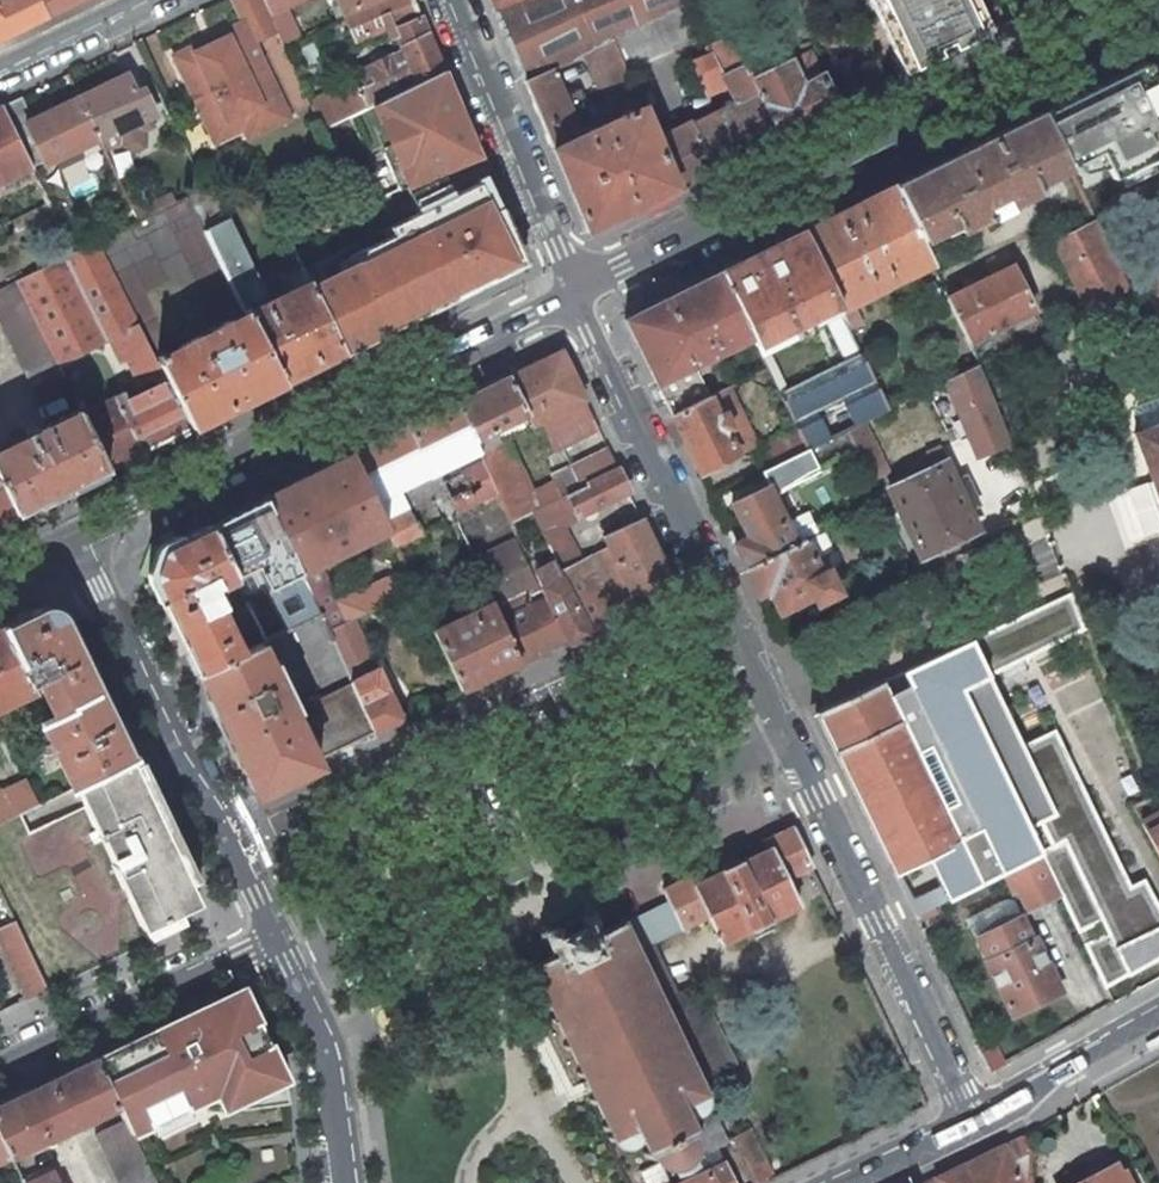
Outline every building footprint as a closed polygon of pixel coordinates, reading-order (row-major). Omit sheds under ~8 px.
[(48,17),(40,0),(0,0),(0,40),(48,17)] [(48,17),(80,2),(79,0),(40,0),(48,17)] [(252,40),(276,28),(264,0),(233,0),(243,22),(225,31),(227,37),(197,51),(194,45),(175,55),(216,140),(244,126),(249,136),(289,116),(252,40)] [(276,28),(284,46),(305,37),(287,6),(300,0),(264,0),(276,28)] [(343,18),(355,43),(387,30),(397,52),(352,74),(354,79),(333,89),(309,99),(308,100),(311,107),(321,129),(366,107),(373,103),(442,69),(414,0),(376,0),(341,15),(343,18)] [(338,5),(332,7),(338,21),(343,18),(341,15),(376,0),(336,0),(338,5)] [(495,12),(524,0),(490,0),(495,12)] [(641,24),(691,2),(696,0),(524,0),(495,12),(524,80),(551,68),(585,52),(613,38),(641,24)] [(905,74),(993,30),(978,0),(867,0),(905,74)] [(1036,9),(1054,0),(1031,0),(1036,9)] [(641,24),(613,38),(627,72),(673,51),(670,45),(703,31),(691,2),(641,24)] [(224,29),(193,44),(194,45),(197,51),(227,37),(225,31),(224,29)] [(735,102),(657,142),(676,188),(778,137),(751,80),(729,34),(705,46),(709,54),(691,62),(705,95),(727,85),(735,102)] [(551,68),(524,80),(587,232),(676,188),(657,142),(643,107),(641,107),(637,96),(633,87),(627,72),(613,38),(585,52),(606,102),(609,100),(616,119),(608,123),(606,118),(577,130),(574,122),(591,115),(580,89),(562,94),(551,68)] [(751,80),(778,137),(837,108),(810,52),(751,80)] [(865,53),(849,61),(864,94),(881,86),(865,53)] [(1041,113),(1068,166),(1076,182),(1084,178),(1094,199),(1116,188),(1111,178),(1158,154),(1158,87),(1156,80),(1146,61),(1041,113)] [(350,244),(303,268),(344,352),(409,321),(525,263),(489,179),(477,153),(442,69),(373,103),(391,146),(382,150),(398,188),(405,185),(443,170),(453,195),(416,212),(387,225),(391,233),(354,252),(350,244)] [(78,97),(98,139),(111,133),(115,131),(121,142),(122,145),(124,146),(132,152),(143,147),(145,135),(143,131),(152,127),(148,119),(155,115),(145,93),(137,97),(126,74),(78,97)] [(60,169),(82,158),(78,149),(98,139),(78,97),(32,119),(21,97),(2,106),(33,168),(33,170),(34,171),(45,165),(56,160),(59,166),(60,169)] [(0,107),(0,184),(33,168),(2,106),(0,107)] [(950,158),(892,186),(918,240),(951,224),(955,231),(982,217),(984,221),(989,218),(989,219),(1007,211),(1005,206),(1015,201),(1038,190),(1034,183),(1068,166),(1041,113),(950,158)] [(111,133),(98,139),(104,151),(116,145),(121,142),(115,131),(111,133)] [(443,170),(405,185),(416,212),(453,195),(443,170)] [(204,187),(186,195),(244,311),(249,314),(282,383),(344,352),(303,268),(301,265),(260,285),(210,183),(204,187)] [(892,186),(802,231),(838,304),(840,308),(854,302),(930,264),(918,240),(892,186)] [(136,220),(176,201),(172,191),(157,197),(156,195),(130,207),(136,220)] [(134,221),(95,240),(158,361),(186,347),(185,344),(232,320),(234,323),(246,316),(186,195),(176,201),(134,221)] [(1020,211),(1015,201),(1005,206),(1007,211),(1009,216),(1020,211)] [(1053,242),(1087,310),(1128,289),(1095,222),(1053,242)] [(756,345),(838,304),(802,231),(720,272),(752,337),(756,345)] [(73,251),(14,280),(57,363),(108,340),(119,363),(130,358),(140,379),(161,368),(158,361),(95,240),(93,241),(82,247),(73,251)] [(1012,266),(947,298),(966,336),(969,343),(1005,325),(1009,334),(973,352),(979,364),(1044,331),(1012,266)] [(624,319),(656,384),(694,365),(707,359),(717,354),(752,337),(720,272),(624,319)] [(1158,314),(1158,274),(1146,281),(1158,314)] [(0,287),(0,321),(41,403),(70,389),(57,363),(14,280),(0,287)] [(186,347),(158,361),(161,368),(167,380),(192,427),(282,383),(249,314),(246,316),(234,323),(232,320),(185,344),(186,347)] [(933,351),(947,380),(977,365),(979,364),(973,352),(969,343),(966,336),(933,351)] [(561,351),(508,377),(532,425),(532,426),(542,422),(585,399),(561,351)] [(717,354),(707,359),(710,364),(719,359),(717,354)] [(797,430),(806,449),(845,430),(864,421),(889,408),(862,354),(834,368),(789,389),(780,394),(797,430)] [(977,365),(947,380),(978,455),(1009,442),(977,365)] [(509,437),(532,425),(508,377),(455,403),(478,451),(505,439),(509,437)] [(115,398),(141,452),(192,427),(167,380),(126,400),(123,394),(115,398)] [(671,416),(699,472),(756,443),(728,388),(710,397),(671,416)] [(82,414),(109,468),(141,452),(115,398),(82,414)] [(557,452),(600,431),(585,399),(542,422),(557,452)] [(1158,425),(1158,400),(1140,407),(1140,408),(1136,415),(1134,416),(1139,432),(1158,425)] [(455,403),(351,454),(374,503),(401,490),(478,452),(478,451),(455,403)] [(0,450),(0,480),(17,514),(109,468),(82,414),(80,410),(51,424),(37,431),(35,427),(25,431),(28,436),(0,450)] [(864,421),(845,430),(855,450),(857,454),(863,468),(882,458),(864,421)] [(532,425),(509,437),(516,450),(539,439),(532,426),(532,425)] [(1158,502),(1158,425),(1139,432),(1134,434),(1151,482),(1158,502)] [(766,445),(775,465),(788,458),(806,449),(797,430),(766,445)] [(806,449),(788,458),(799,480),(857,454),(855,450),(845,430),(806,449)] [(497,493),(511,523),(534,511),(561,498),(553,482),(533,492),(505,439),(478,451),(478,452),(483,462),(497,493)] [(586,485),(618,469),(608,447),(571,465),(582,487),(586,485)] [(351,454),(266,497),(301,572),(387,529),(383,522),(374,503),(351,454)] [(799,480),(788,458),(775,465),(761,472),(768,486),(771,492),(780,487),(779,486),(792,482),(799,480)] [(483,462),(442,481),(457,512),(497,493),(483,462)] [(888,491),(919,555),(977,528),(967,506),(962,496),(956,483),(946,463),(888,491)] [(628,490),(618,469),(586,485),(582,487),(561,498),(534,511),(545,532),(628,490)] [(975,503),(964,479),(956,483),(962,496),(967,506),(975,503)] [(17,514),(0,480),(0,523),(17,514)] [(1145,537),(1158,532),(1158,502),(1151,482),(1128,490),(1145,537)] [(733,544),(746,568),(797,543),(771,492),(768,486),(731,504),(747,537),(733,544)] [(374,503),(383,522),(411,510),(401,490),(374,503)] [(266,497),(211,524),(235,576),(238,583),(264,571),(275,596),(249,607),(251,612),(265,641),(321,614),(320,613),(301,572),(266,497)] [(411,510),(383,522),(387,529),(395,547),(422,534),(411,510)] [(604,536),(638,607),(676,589),(642,518),(604,536)] [(164,547),(153,580),(198,673),(242,652),(233,631),(222,608),(228,605),(224,595),(219,597),(214,586),(230,578),(235,576),(211,524),(164,547)] [(819,533),(804,540),(813,558),(832,549),(823,531),(819,533)] [(797,543),(746,568),(758,595),(770,590),(781,612),(813,595),(817,603),(839,592),(828,570),(821,574),(813,558),(804,540),(797,543)] [(462,690),(567,641),(547,599),(541,586),(539,587),(515,542),(475,560),(495,602),(480,609),(477,603),(472,606),(474,611),(434,630),(462,690)] [(560,562),(593,628),(626,612),(593,553),(571,565),(566,554),(558,558),(560,562)] [(547,599),(567,641),(593,628),(560,562),(536,575),(541,586),(547,599)] [(338,605),(320,613),(321,614),(328,629),(356,616),(415,589),(413,586),(405,568),(337,601),(338,605)] [(231,583),(233,587),(239,585),(238,583),(235,576),(230,578),(232,582),(231,583)] [(427,579),(413,586),(415,589),(422,604),(436,598),(427,579)] [(990,675),(1087,627),(1068,590),(816,712),(895,873),(922,860),(942,901),(994,876),(1009,869),(1029,909),(1061,893),(1104,982),(1125,972),(1127,975),(1158,959),(1158,909),(1144,879),(1131,885),(1055,728),(1023,743),(990,675)] [(34,611),(3,626),(30,683),(36,680),(53,714),(39,721),(50,743),(50,744),(52,743),(55,750),(58,756),(56,756),(72,787),(76,785),(130,759),(133,757),(99,686),(68,623),(34,611)] [(241,627),(233,631),(242,652),(248,649),(260,643),(265,641),(251,612),(237,618),(241,627)] [(352,682),(328,629),(321,614),(265,641),(260,643),(248,649),(242,652),(198,673),(225,729),(254,789),(300,767),(312,761),(375,731),(352,682)] [(0,628),(0,707),(34,690),(30,683),(3,626),(0,628)] [(352,682),(375,731),(401,719),(377,670),(352,682)] [(43,746),(47,754),(55,750),(52,743),(50,744),(50,743),(43,746)] [(130,759),(76,785),(85,805),(86,807),(97,830),(100,837),(102,836),(103,838),(115,864),(113,865),(124,888),(129,899),(143,929),(191,906),(195,896),(130,759)] [(18,813),(21,812),(37,804),(26,780),(18,784),(5,790),(0,780),(0,822),(18,813)] [(1143,821),(1158,851),(1158,813),(1143,821)] [(628,917),(624,919),(638,949),(708,917),(721,944),(799,906),(786,879),(811,867),(792,827),(763,840),(767,849),(695,883),(691,875),(662,889),(668,901),(629,919),(628,917)] [(100,837),(97,830),(90,833),(95,842),(103,838),(102,836),(100,837)] [(590,1091),(613,1140),(615,1142),(626,1149),(631,1151),(633,1150),(635,1148),(641,1140),(651,1160),(655,1159),(659,1163),(665,1166),(670,1168),(674,1169),(676,1169),(682,1168),(687,1165),(692,1161),(696,1157),(696,1155),(697,1151),(697,1139),(700,1137),(691,1116),(702,1115),(704,1113),(706,1109),(709,1094),(689,1054),(663,999),(638,949),(624,919),(601,930),(588,902),(539,926),(552,953),(529,964),(585,1081),(581,1082),(584,1087),(587,1093),(590,1091)] [(986,961),(1012,1015),(1060,991),(1034,938),(1032,940),(1020,916),(978,936),(989,960),(986,961)] [(25,1001),(46,991),(15,924),(0,931),(0,949),(25,1001)] [(342,945),(345,945),(356,940),(357,936),(357,933),(355,930),(351,929),(349,929),(339,934),(337,938),(337,942),(339,944),(342,945)] [(697,983),(663,999),(689,1054),(724,1038),(697,983)] [(150,1123),(217,1094),(225,1110),(240,1103),(284,1082),(283,1074),(283,1072),(243,989),(189,1014),(96,1059),(119,1105),(125,1119),(132,1134),(151,1126),(150,1123)] [(59,1141),(56,1136),(119,1105),(96,1059),(48,1082),(0,1105),(0,1135),(10,1156),(33,1145),(37,1152),(59,1141)] [(284,1082),(240,1103),(243,1108),(284,1102),(287,1102),(284,1082)] [(134,1138),(132,1134),(125,1119),(95,1134),(119,1182),(156,1182),(134,1138)] [(753,1182),(767,1182),(774,1180),(750,1129),(731,1138),(753,1182)] [(10,1156),(0,1135),(0,1161),(10,1156)] [(1029,1149),(1022,1136),(924,1182),(1030,1182),(1029,1149)] [(725,1161),(702,1172),(696,1157),(692,1161),(687,1165),(682,1168),(676,1169),(682,1181),(679,1182),(736,1182),(725,1161)] [(659,1163),(641,1172),(647,1182),(669,1182),(659,1163)] [(51,1164),(21,1179),(23,1182),(60,1182),(51,1164)] [(1080,1182),(1124,1182),(1115,1165),(1080,1182)]
